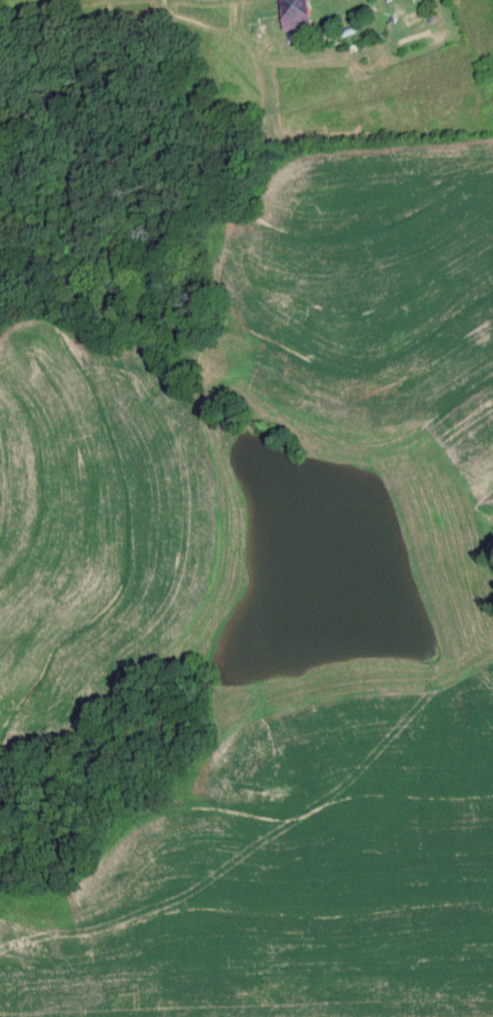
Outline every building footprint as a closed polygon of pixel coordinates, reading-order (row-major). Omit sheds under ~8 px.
[(284,31),(310,30),(309,0),(283,0),(284,31)]
